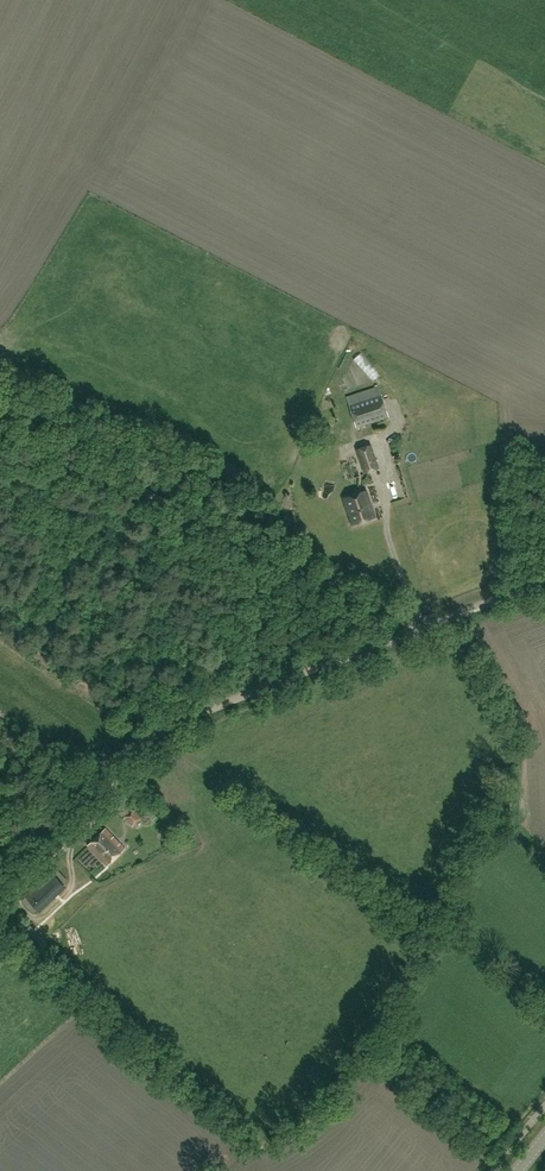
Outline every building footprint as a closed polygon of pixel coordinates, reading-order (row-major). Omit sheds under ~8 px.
[(379,386),(346,397),(356,427),(389,417),(379,386)] [(358,450),(366,473),(380,469),(372,445),(358,450)] [(354,524),(377,517),(369,491),(346,498),(354,524)] [(141,817),(140,816),(133,809),(125,817),(133,826),(141,817)] [(87,845),(107,865),(125,848),(105,828),(87,845)] [(23,894),(24,896),(25,896),(21,900),(34,913),(37,910),(40,912),(66,887),(64,884),(68,880),(58,870),(56,867),(52,871),(50,869),(23,894)] [(14,901),(8,906),(12,912),(19,907),(14,901)]
